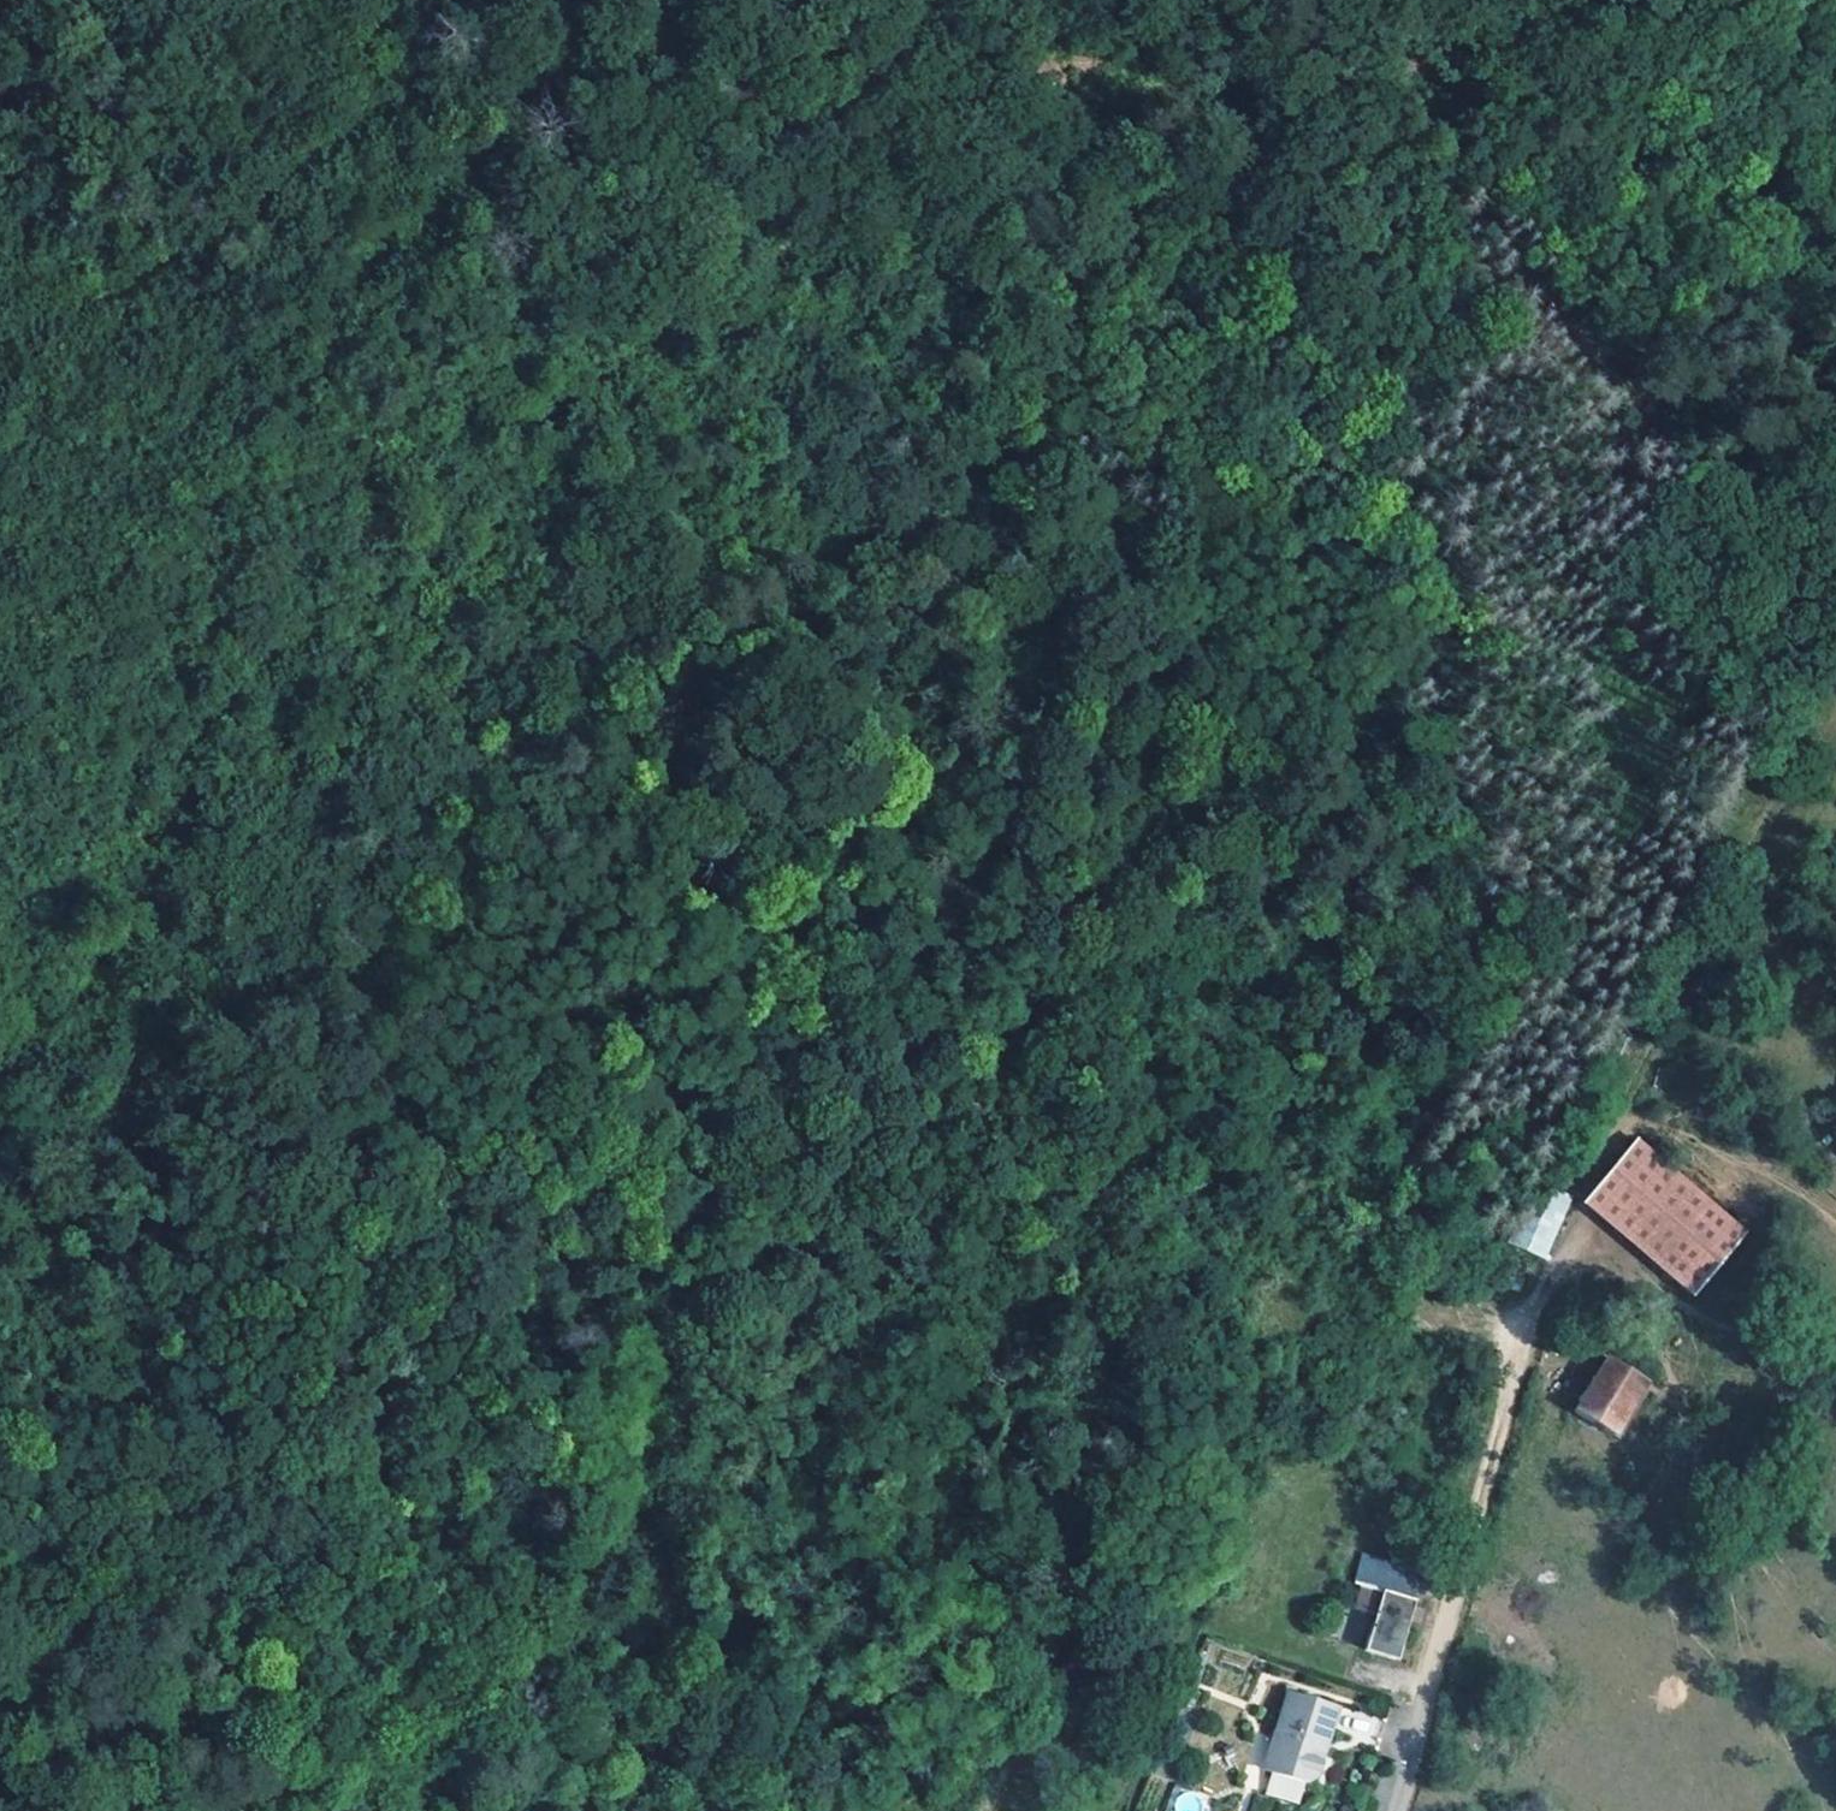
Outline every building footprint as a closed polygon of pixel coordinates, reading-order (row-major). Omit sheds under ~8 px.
[(1748,1235),(1638,1143),(1584,1208),(1694,1300),(1748,1235)] [(1581,1161),(1549,1144),(1518,1203),(1551,1221),(1581,1161)] [(1605,1435),(1613,1418),(1632,1393),(1645,1384),(1605,1353),(1566,1407),(1577,1414),(1605,1435)] [(1413,1561),(1361,1547),(1354,1574),(1375,1582),(1356,1641),(1387,1650),(1399,1610),(1403,1594),(1413,1561)] [(1416,1597),(1403,1594),(1399,1610),(1411,1614),(1416,1597)] [(1316,1777),(1337,1711),(1287,1696),(1265,1768),(1308,1781),(1316,1777)]
